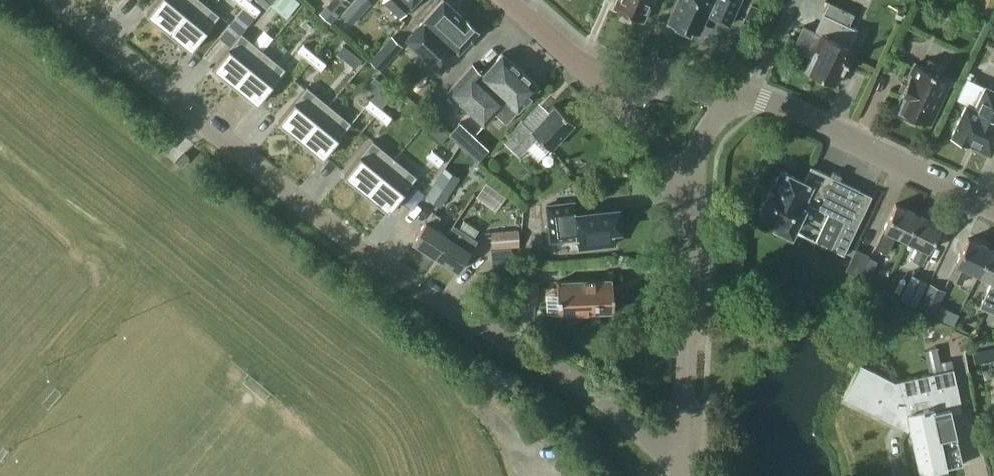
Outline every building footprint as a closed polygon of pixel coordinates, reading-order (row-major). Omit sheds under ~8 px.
[(147,13),(170,31),(195,0),(158,0),(147,13)] [(221,14),(204,0),(195,0),(170,31),(192,49),(221,14)] [(256,16),(261,9),(250,0),(245,7),(256,16)] [(320,11),(330,21),(350,0),(349,0),(330,0),(320,11)] [(341,13),(352,23),(371,2),(368,0),(353,0),(341,13)] [(416,0),(383,0),(400,16),(409,6),(410,6),(416,0)] [(478,30),(445,0),(441,0),(405,39),(440,72),(478,30)] [(613,5),(643,19),(652,0),(616,0),(613,5)] [(740,0),(713,0),(712,1),(711,0),(677,0),(667,21),(684,29),(685,26),(694,31),(700,28),(707,14),(729,24),(740,0)] [(849,45),(856,28),(848,24),(854,13),(829,1),(822,14),(823,14),(815,29),(822,32),(805,68),(816,74),(816,73),(835,82),(852,46),(849,45)] [(763,8),(750,3),(742,21),(755,26),(763,8)] [(243,7),(219,37),(229,45),(241,31),(241,32),(242,31),(254,16),(243,7)] [(241,32),(213,67),(235,85),(264,49),(242,31),(241,32)] [(380,69),(402,44),(392,35),(369,59),(380,69)] [(304,44),(299,51),(310,60),(316,53),(304,44)] [(258,103),(287,68),(264,49),(235,85),(258,103)] [(354,52),(347,60),(355,67),(361,58),(354,52)] [(506,122),(539,86),(502,52),(483,72),(473,63),(447,91),(483,124),(495,112),(506,122)] [(310,60),(321,69),(327,62),(316,53),(310,60)] [(940,73),(944,65),(928,57),(924,66),(915,62),(902,90),(906,92),(898,107),(900,108),(898,113),(912,120),(914,115),(928,122),(949,78),(940,73)] [(374,76),(365,86),(375,93),(370,99),(380,107),(393,92),(374,76)] [(308,85),(279,120),(301,138),(330,103),(308,85)] [(985,85),(975,107),(966,103),(951,134),(990,153),(993,144),(993,89),(985,85)] [(369,98),(363,105),(375,114),(380,107),(370,99),(369,98)] [(323,156),(352,121),(330,103),(301,138),(323,156)] [(521,119),(506,135),(502,140),(519,156),(527,148),(538,159),(549,147),(550,148),(574,122),(555,104),(532,129),(529,127),(530,127),(521,119)] [(380,107),(375,114),(386,123),(392,116),(380,107)] [(439,143),(448,134),(430,119),(422,128),(439,143)] [(478,160),(489,148),(459,121),(448,133),(478,160)] [(167,136),(158,146),(165,152),(174,142),(167,136)] [(367,192),(396,157),(373,139),(345,174),(367,192)] [(444,158),(433,149),(427,156),(438,165),(444,158)] [(180,166),(189,157),(182,150),(174,160),(180,166)] [(396,157),(367,192),(389,210),(418,175),(396,157)] [(843,253),(871,194),(838,178),(840,174),(833,170),(831,175),(810,165),(803,179),(781,169),(773,184),(771,183),(757,212),(777,221),(777,225),(779,228),(785,231),(788,230),(791,228),(793,229),(807,201),(844,219),(831,247),(843,253)] [(459,176),(444,166),(426,195),(440,205),(459,176)] [(495,210),(505,196),(486,182),(475,196),(495,210)] [(613,228),(624,227),(622,208),(575,213),(574,201),(547,204),(549,231),(569,229),(569,233),(577,232),(578,247),(614,243),(613,228)] [(893,232),(906,238),(918,213),(895,202),(876,242),(886,246),(893,232)] [(435,255),(447,236),(445,235),(446,234),(433,226),(440,216),(432,210),(426,220),(425,220),(412,240),(435,255)] [(940,224),(918,213),(906,238),(919,244),(912,259),(922,263),(940,224)] [(445,235),(447,236),(435,255),(457,269),(477,239),(452,223),(446,234),(445,235)] [(519,245),(518,229),(490,231),(491,247),(519,245)] [(965,267),(978,273),(990,248),(968,237),(949,276),(959,281),(965,267)] [(859,273),(869,253),(856,247),(846,267),(859,273)] [(512,263),(511,248),(490,250),(492,265),(512,263)] [(990,248),(978,273),(991,279),(979,305),(993,312),(993,249),(990,248)] [(899,298),(915,306),(928,282),(911,273),(899,298)] [(613,310),(612,278),(557,281),(558,312),(613,310)] [(935,309),(944,289),(930,282),(920,302),(935,309)] [(913,387),(955,377),(951,359),(940,361),(937,347),(924,349),(929,372),(894,380),(860,363),(843,396),(894,422),(897,415),(905,419),(909,412),(905,397),(915,395),(913,387)] [(981,349),(971,351),(974,361),(983,359),(981,349)] [(908,421),(919,471),(946,465),(946,467),(962,463),(951,412),(961,410),(959,401),(960,401),(955,377),(913,387),(915,395),(905,397),(909,412),(905,419),(908,421)]
